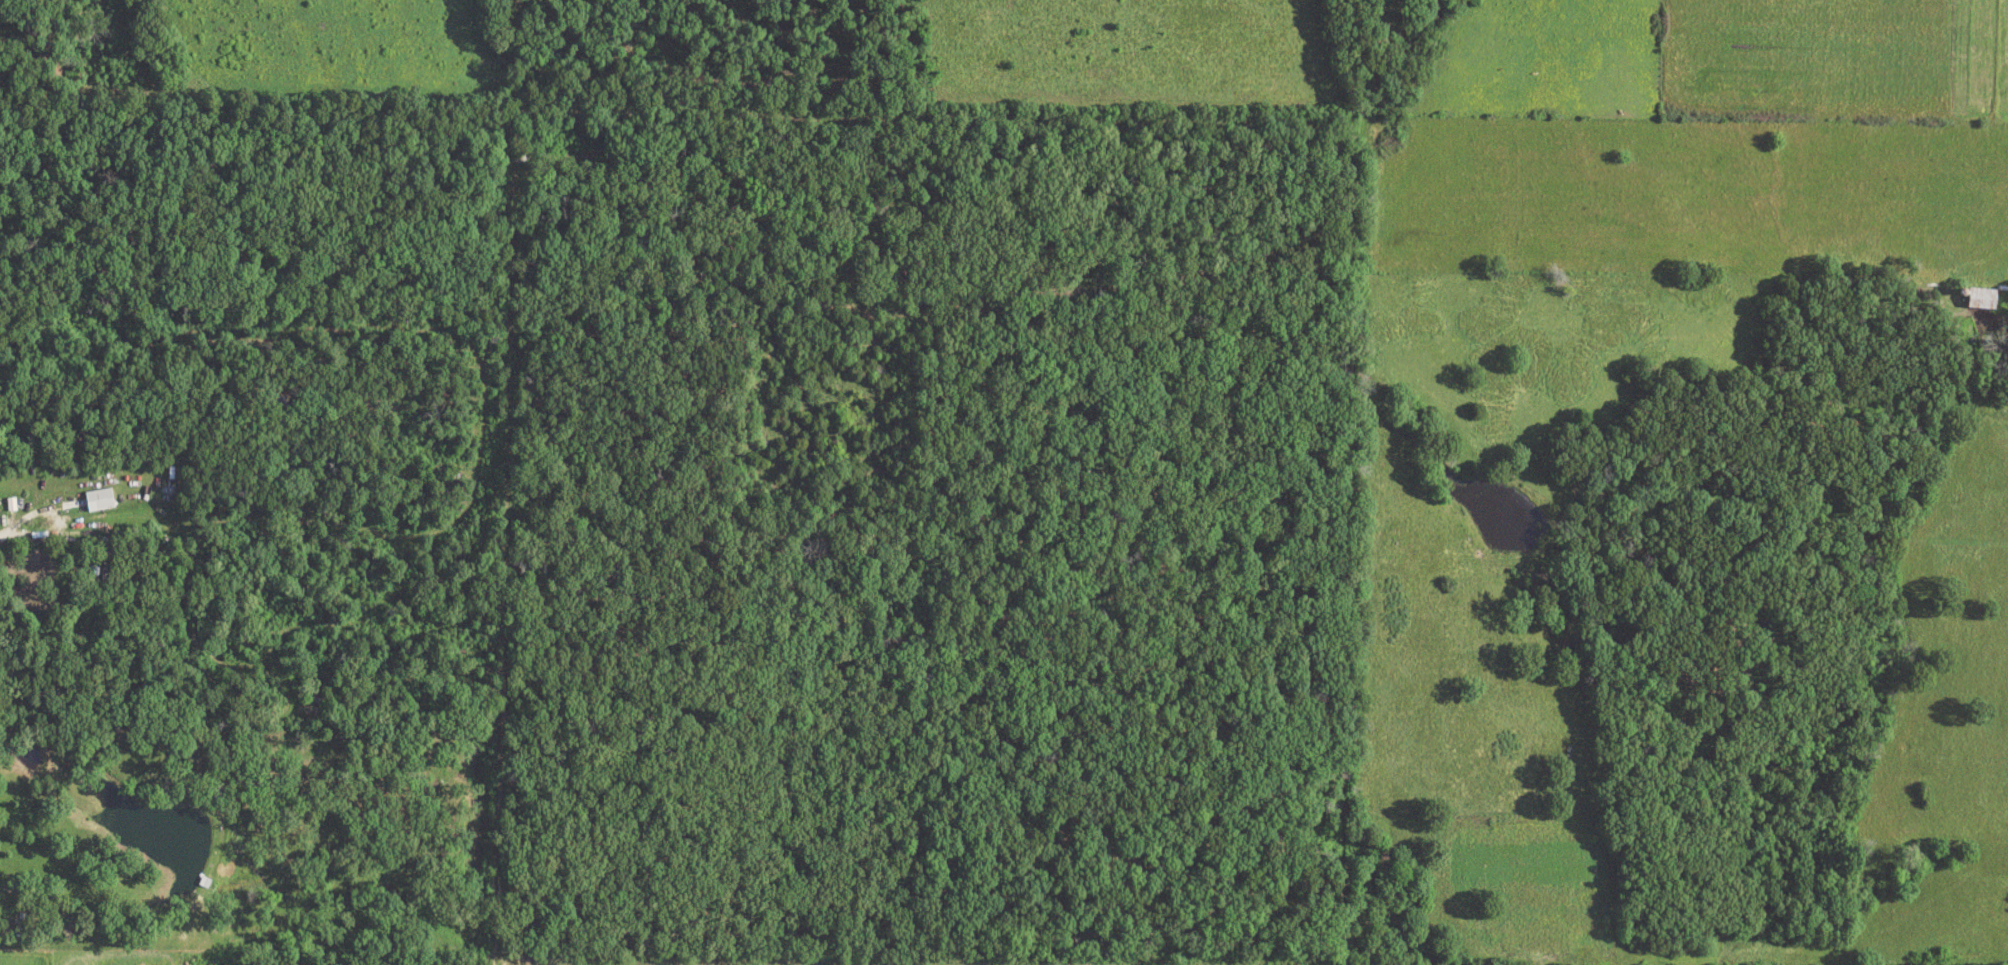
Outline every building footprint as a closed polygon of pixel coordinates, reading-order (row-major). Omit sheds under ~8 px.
[(85,512),(113,510),(111,490),(84,492),(85,512)]
